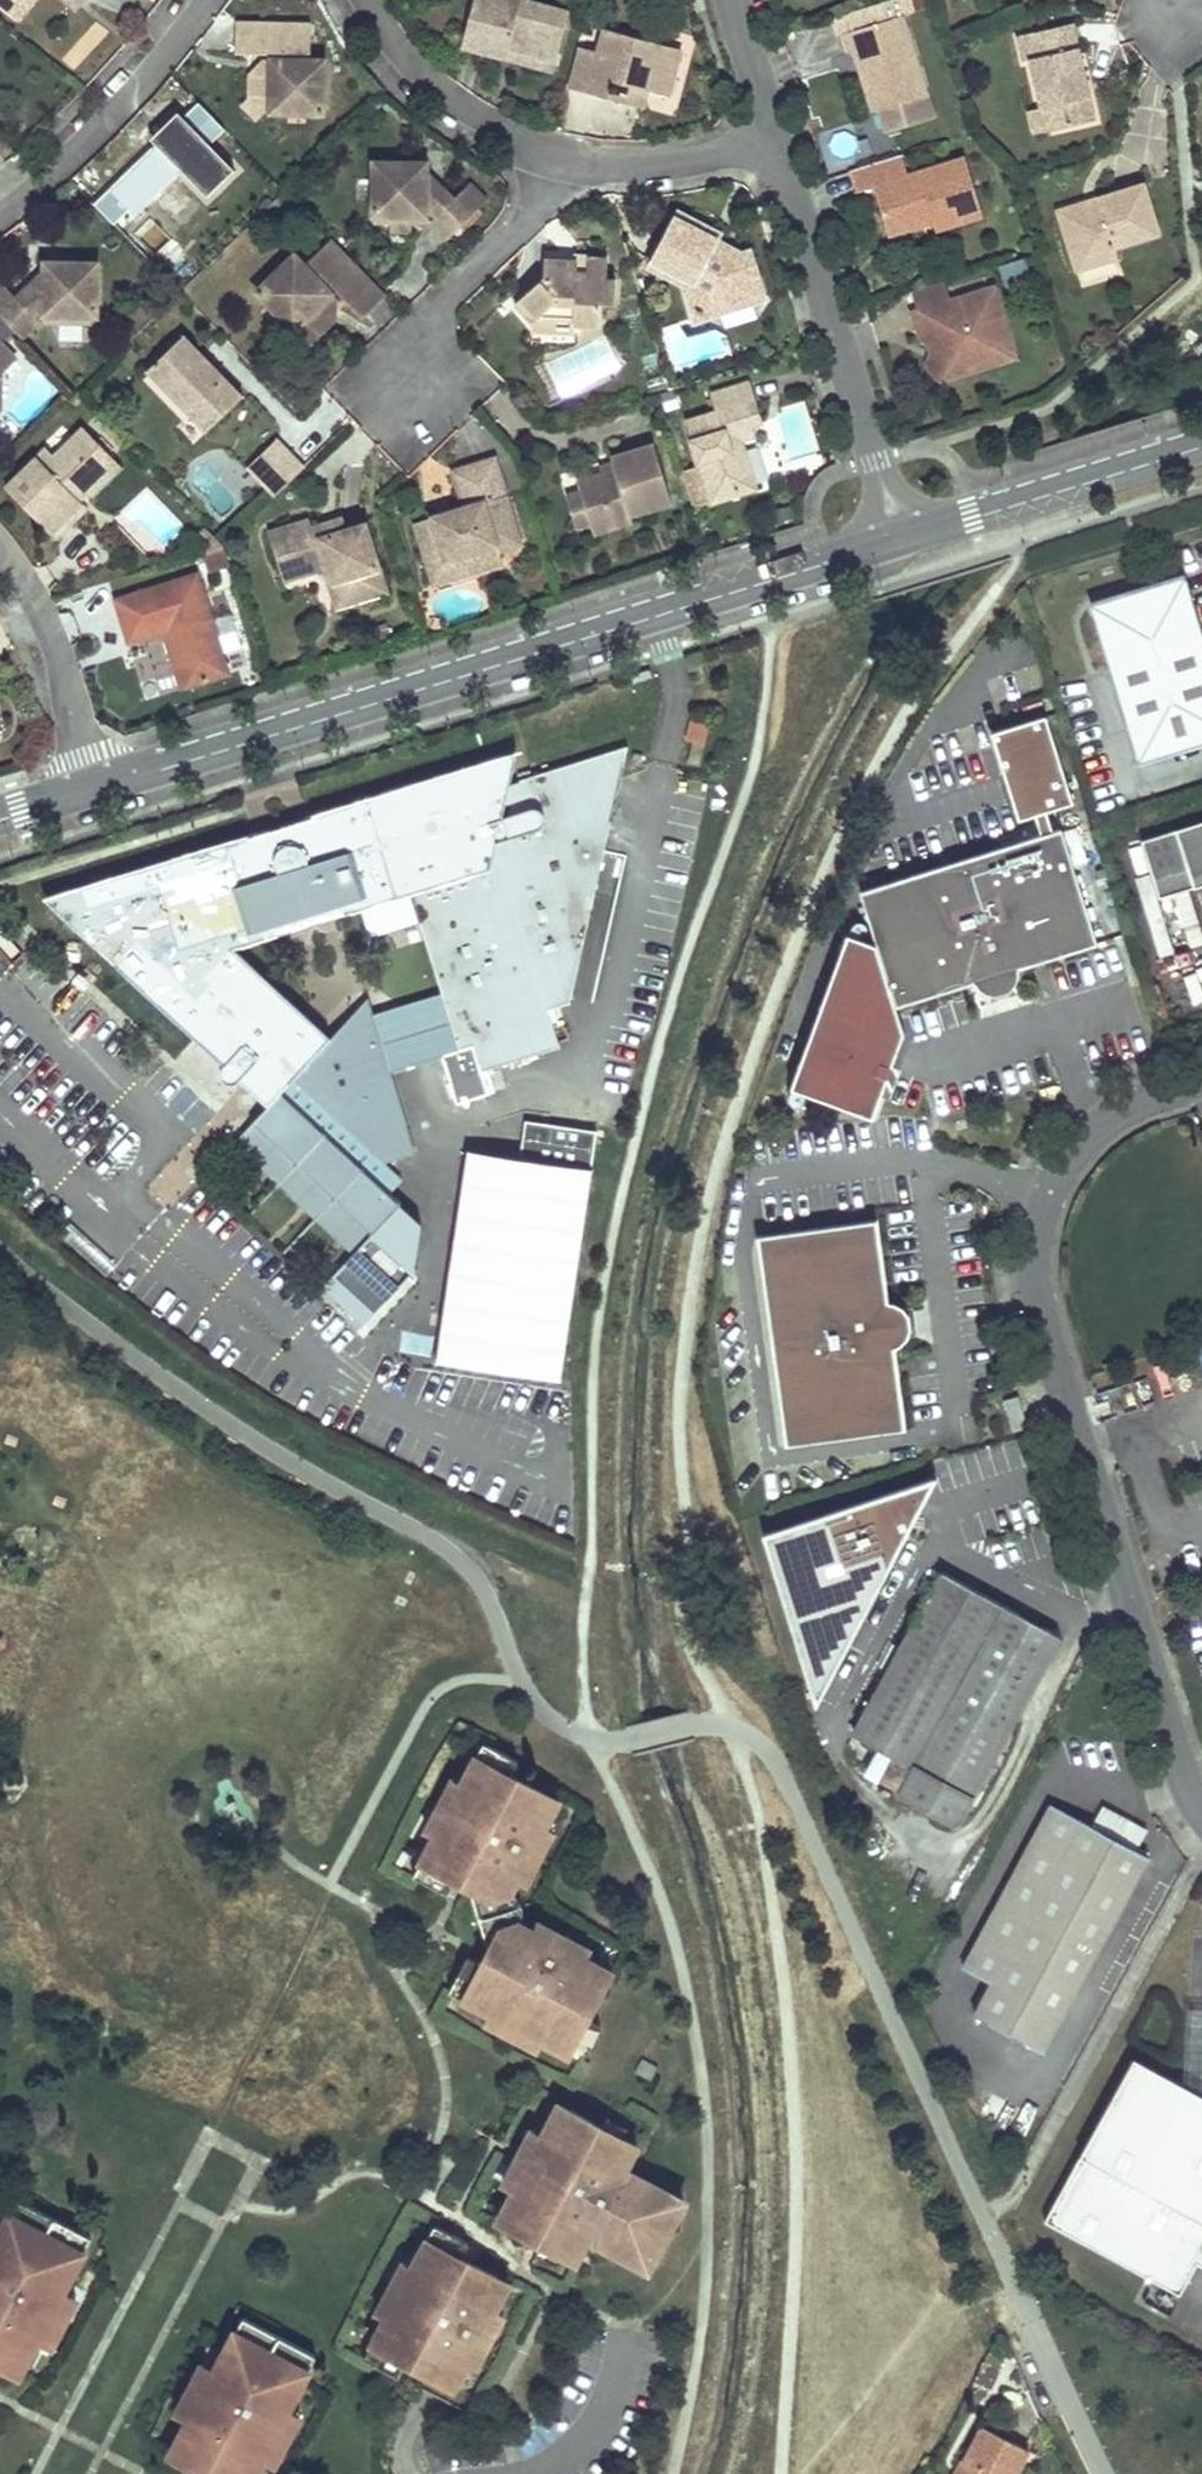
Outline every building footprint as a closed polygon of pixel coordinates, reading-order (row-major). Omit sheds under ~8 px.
[(16,13),(26,0),(0,0),(16,13)] [(16,13),(23,18),(38,0),(26,0),(16,13)] [(462,45),(505,56),(509,40),(518,42),(517,49),(552,59),(565,11),(523,0),(474,0),(462,45)] [(843,32),(849,50),(854,49),(862,46),(869,68),(861,71),(873,108),(926,92),(897,0),(882,0),(859,7),(864,26),(843,32)] [(864,26),(859,7),(830,16),(835,34),(843,32),(864,26)] [(312,22),(238,20),(237,51),(275,52),(275,58),(268,59),(268,74),(253,75),(252,96),(272,97),(272,111),(323,111),(324,63),(306,62),(307,53),(311,53),(312,22)] [(1071,23),(1015,34),(1020,59),(1029,58),(1038,107),(1043,130),(1090,120),(1078,59),(1071,23)] [(587,92),(607,97),(611,80),(646,90),(667,95),(680,48),(604,28),(597,53),(587,91),(587,92)] [(505,56),(550,68),(552,59),(517,49),(518,42),(509,40),(505,56)] [(862,46),(854,49),(861,71),(869,68),(862,46)] [(568,86),(587,91),(597,53),(578,48),(568,86)] [(268,59),(253,75),(268,74),(268,59)] [(646,90),(611,80),(607,97),(641,107),(646,90)] [(678,98),(650,92),(647,110),(675,115),(678,98)] [(256,121),(265,111),(272,111),(272,97),(252,96),(241,105),(256,121)] [(220,125),(197,101),(180,117),(177,114),(150,140),(153,143),(91,201),(113,225),(176,167),(206,198),(233,173),(202,141),(220,125)] [(1025,110),(1030,133),(1043,130),(1038,107),(1025,110)] [(908,173),(902,153),(849,169),(856,191),(872,186),(887,234),(922,223),(920,220),(931,217),(932,221),(934,229),(981,213),(964,156),(908,173)] [(373,160),(372,221),(386,221),(409,221),(409,214),(426,214),(426,206),(427,173),(427,169),(419,161),(373,160)] [(452,199),(427,173),(426,206),(435,216),(452,199)] [(485,202),(467,184),(452,199),(435,216),(431,220),(448,238),(485,202)] [(1155,236),(1139,185),(1094,200),(1096,207),(1056,219),(1073,273),(1114,261),(1110,250),(1155,236)] [(1094,200),(1054,212),(1056,219),(1096,207),(1094,200)] [(720,232),(680,212),(653,266),(692,287),(690,292),(694,307),(710,315),(753,301),(747,281),(758,278),(749,248),(739,251),(731,254),(720,247),(722,242),(717,240),(720,232)] [(386,229),(409,230),(409,221),(386,221),(386,229)] [(255,290),(290,326),(300,317),(315,333),(330,318),(321,309),(331,299),(327,295),(334,288),(343,298),(367,276),(329,237),(306,259),(309,263),(302,269),(290,257),(255,290)] [(731,254),(739,251),(722,242),(720,247),(731,254)] [(576,260),(543,260),(542,277),(511,304),(529,323),(536,317),(572,317),(573,325),(599,325),(600,303),(615,303),(615,276),(607,275),(607,258),(586,257),(586,272),(575,272),(576,260)] [(100,322),(99,260),(53,260),(46,266),(46,269),(45,304),(45,313),(59,313),(59,321),(80,322),(100,322)] [(45,304),(46,269),(18,295),(35,313),(45,304)] [(361,316),(384,294),(367,276),(343,298),(361,316)] [(747,281),(753,301),(764,297),(758,278),(747,281)] [(0,283),(0,315),(19,335),(39,316),(35,313),(18,295),(4,280),(0,283)] [(944,300),(939,282),(907,292),(913,310),(944,300)] [(1006,340),(989,286),(944,300),(913,310),(907,312),(914,334),(921,332),(926,349),(927,351),(933,349),(936,359),(932,366),(936,380),(976,368),(972,356),(990,350),(989,346),(1006,340)] [(321,309),(330,318),(331,299),(321,309)] [(694,307),(697,319),(710,315),(694,307)] [(295,342),(315,343),(315,333),(300,317),(290,326),(296,332),(295,342)] [(529,323),(529,331),(573,332),(573,325),(572,317),(536,317),(529,323)] [(79,330),(80,322),(59,321),(59,330),(79,330)] [(209,360),(183,333),(146,370),(190,415),(202,404),(216,419),(242,394),(218,369),(212,374),(204,365),(209,360)] [(1011,357),(1006,340),(989,346),(990,350),(972,356),(976,368),(1011,357)] [(0,345),(0,369),(12,358),(0,345)] [(936,359),(933,349),(927,351),(926,349),(923,363),(927,376),(936,380),(932,366),(936,359)] [(209,360),(204,365),(212,374),(218,369),(209,360)] [(763,422),(750,382),(709,394),(715,412),(686,421),(685,421),(684,422),(698,466),(684,470),(695,507),(710,502),(755,488),(741,441),(737,430),(753,425),(763,422)] [(202,404),(190,415),(204,430),(216,419),(202,404)] [(799,404),(781,412),(789,429),(807,421),(799,404)] [(46,446),(4,487),(49,533),(81,502),(71,491),(80,482),(109,453),(82,425),(53,453),(46,446)] [(756,436),(753,425),(737,430),(741,441),(756,436)] [(247,466),(274,495),(276,494),(288,482),(302,468),(275,439),(247,466)] [(672,502),(653,443),(610,456),(611,460),(613,469),(600,473),(576,480),(580,491),(589,523),(593,533),(632,521),(630,515),(672,502)] [(88,490),(118,462),(109,453),(80,482),(88,490)] [(613,469),(611,460),(597,464),(600,473),(613,469)] [(501,561),(499,552),(522,545),(496,461),(456,473),(467,507),(450,513),(453,523),(435,528),(432,518),(415,523),(422,545),(438,540),(449,577),(501,561)] [(564,496),(574,527),(589,523),(580,491),(564,496)] [(432,518),(435,528),(453,523),(450,513),(432,518)] [(325,523),(329,534),(344,530),(340,518),(325,523)] [(311,527),(309,519),(267,532),(282,580),(327,566),(332,582),(345,578),(353,601),(385,591),(364,523),(344,530),(329,534),(325,523),(311,527)] [(223,545),(206,528),(198,536),(204,551),(223,545)] [(438,540),(422,545),(433,581),(449,577),(438,540)] [(229,564),(223,545),(204,551),(210,570),(229,564)] [(229,671),(200,573),(117,598),(129,640),(163,629),(170,627),(187,684),(229,671)] [(339,605),(353,601),(345,578),(332,582),(339,605)] [(1178,585),(1171,587),(1170,584),(1147,587),(1150,596),(1143,598),(1140,594),(1132,597),(1132,601),(1124,604),(1121,594),(1101,607),(1102,610),(1093,612),(1137,755),(1201,735),(1201,663),(1195,641),(1178,585)] [(1150,596),(1147,587),(1133,589),(1140,594),(1143,598),(1150,596)] [(1132,597),(1133,589),(1121,594),(1124,604),(1132,601),(1132,597)] [(187,684),(170,627),(163,629),(180,687),(187,684)] [(648,668),(627,675),(628,680),(650,674),(648,668)] [(1047,713),(991,730),(1017,817),(1074,800),(1047,713)] [(704,744),(693,740),(688,760),(699,763),(704,744)] [(627,744),(544,770),(508,781),(507,756),(307,819),(312,833),(297,838),(293,842),(290,841),(286,841),(282,842),(278,845),(276,847),(270,846),(258,850),(254,836),(54,899),(197,1032),(211,1017),(240,1044),(226,1059),(221,1066),(221,1069),(221,1073),(222,1075),(227,1079),(229,1079),(232,1080),(235,1080),(237,1077),(263,1050),(293,1076),(383,1161),(411,1153),(386,1071),(369,1015),(364,998),(326,1039),(305,1062),(271,1030),(293,1006),(230,947),(219,936),(241,929),(243,934),(280,922),(277,911),(330,893),(334,904),(388,886),(384,873),(403,867),(410,890),(416,907),(414,908),(441,993),(458,1048),(472,1044),(481,1069),(559,1044),(547,1008),(568,1001),(627,744)] [(1053,811),(1025,816),(1028,836),(1057,831),(1053,811)] [(312,833),(307,819),(281,827),(254,836),(258,850),(270,846),(276,847),(278,845),(282,842),(286,841),(290,841),(293,842),(297,838),(312,833)] [(1141,840),(1159,899),(1199,887),(1201,886),(1201,822),(1141,840)] [(1063,831),(861,891),(896,1008),(975,984),(979,990),(987,995),(1016,986),(1019,977),(1019,970),(1098,946),(1063,831)] [(241,929),(219,936),(230,947),(286,929),(284,925),(330,910),(332,915),(410,890),(403,867),(384,873),(388,886),(334,904),(330,893),(277,911),(280,922),(243,934),(241,929)] [(1201,999),(1201,965),(1182,972),(1192,1002),(1201,999)] [(458,1048),(441,993),(369,1015),(386,1071),(458,1048)] [(293,1006),(271,1030),(305,1062),(326,1039),(293,1006)] [(211,1017),(197,1032),(226,1059),(240,1044),(211,1017)] [(293,1076),(263,1050),(237,1077),(267,1105),(279,1092),(293,1076)] [(293,1076),(279,1092),(387,1193),(401,1178),(383,1161),(293,1076)] [(387,1193),(279,1092),(267,1105),(234,1140),(353,1250),(397,1203),(387,1193)] [(595,1148),(474,1132),(447,1342),(567,1357),(595,1148)] [(877,1222),(758,1237),(785,1447),(905,1430),(895,1349),(901,1346),(908,1339),(903,1309),(895,1304),(888,1303),(877,1222)] [(1147,1379),(1133,1383),(1140,1405),(1153,1401),(1147,1379)] [(1017,1397),(1003,1402),(1012,1433),(1027,1428),(1017,1397)] [(763,1534),(817,1705),(936,1477),(763,1534)] [(1059,1634),(942,1572),(856,1735),(915,1766),(973,1797),(1059,1634)] [(465,1959),(446,1994),(488,2016),(510,2027),(519,2032),(540,2043),(581,2064),(599,2029),(586,2022),(611,1974),(584,1960),(562,1948),(553,1944),(532,1933),(528,1930),(525,1927),(521,1924),(519,1920),(515,1914),(514,1910),(513,1908),(513,1904),(512,1899),(513,1895),(513,1890),(515,1886),(518,1880),(529,1859),(534,1850),(545,1828),(559,1801),(511,1776),(518,1762),(483,1744),(463,1782),(452,1804),(447,1813),(436,1835),(414,1877),(449,1895),(457,1880),(470,1887),(485,1952),(478,1966),(465,1959)] [(915,1766),(900,1793),(958,1824),(973,1797),(915,1766)] [(463,1782),(454,1777),(442,1799),(452,1804),(463,1782)] [(1110,1836),(1051,1804),(963,1966),(992,1982),(974,2014),(1041,2052),(1147,1856),(1110,1836)] [(447,1813),(438,1808),(426,1829),(436,1835),(447,1813)] [(1101,1813),(1095,1826),(1138,1844),(1144,1830),(1101,1813)] [(555,1833),(545,1828),(534,1850),(543,1855),(555,1833)] [(539,1864),(529,1859),(518,1880),(527,1885),(539,1864)] [(558,1934),(537,1923),(532,1933),(553,1944),(558,1934)] [(589,1950),(568,1939),(562,1948),(584,1960),(589,1950)] [(1184,2086),(1201,2096),(1201,2010),(1188,2010),(1184,2086)] [(510,2027),(488,2016),(483,2025),(505,2037),(510,2027)] [(540,2043),(519,2032),(514,2042),(535,2053),(540,2043)] [(656,2066),(640,2057),(633,2071),(649,2079),(656,2066)] [(1044,2221),(1179,2295),(1197,2263),(1201,2266),(1201,2096),(1184,2086),(1133,2058),(1044,2221)] [(584,2117),(559,2103),(530,2158),(523,2172),(519,2180),(512,2193),(497,2223),(543,2247),(562,2257),(575,2264),(587,2241),(636,2267),(647,2245),(663,2215),(674,2194),(604,2157),(616,2134),(602,2126),(584,2117)] [(589,2107),(584,2117),(602,2126),(607,2117),(589,2107)] [(521,2153),(514,2167),(523,2172),(530,2158),(521,2153)] [(509,2175),(502,2188),(512,2193),(519,2180),(509,2175)] [(674,2194),(663,2215),(673,2220),(684,2199),(674,2194)] [(17,2199),(0,2233),(0,2369),(17,2378),(36,2341),(40,2343),(67,2292),(63,2290),(90,2237),(17,2199)] [(484,2250),(434,2224),(409,2273),(399,2292),(395,2300),(385,2319),(365,2357),(446,2400),(468,2359),(478,2340),(482,2332),(492,2313),(508,2283),(476,2266),(484,2250)] [(657,2250),(647,2245),(636,2267),(646,2272),(657,2250)] [(562,2257),(543,2247),(538,2257),(557,2266),(562,2257)] [(409,2273),(399,2269),(389,2287),(399,2292),(409,2273)] [(56,2325),(61,2316),(65,2318),(76,2297),(67,2292),(40,2343),(49,2348),(60,2327),(56,2325)] [(395,2300),(385,2295),(375,2314),(385,2319),(395,2300)] [(502,2318),(492,2313),(482,2332),(492,2337),(502,2318)] [(288,2410),(316,2358),(243,2319),(215,2371),(212,2369),(184,2420),(188,2422),(168,2459),(197,2473),(254,2473),(260,2462),(264,2463),(292,2412),(288,2410)] [(487,2345),(478,2340),(468,2359),(478,2364),(487,2345)] [(191,2385),(195,2387),(190,2397),(186,2394),(175,2415),(184,2420),(212,2369),(202,2364),(191,2385)] [(301,2417),(292,2412),(264,2463),(273,2468),(285,2448),(280,2445),(285,2436),(290,2438),(301,2417)] [(983,2419),(969,2456),(975,2459),(969,2473),(1018,2473),(1032,2438),(983,2419)] [(969,2456),(962,2473),(969,2473),(975,2459),(969,2456)]
